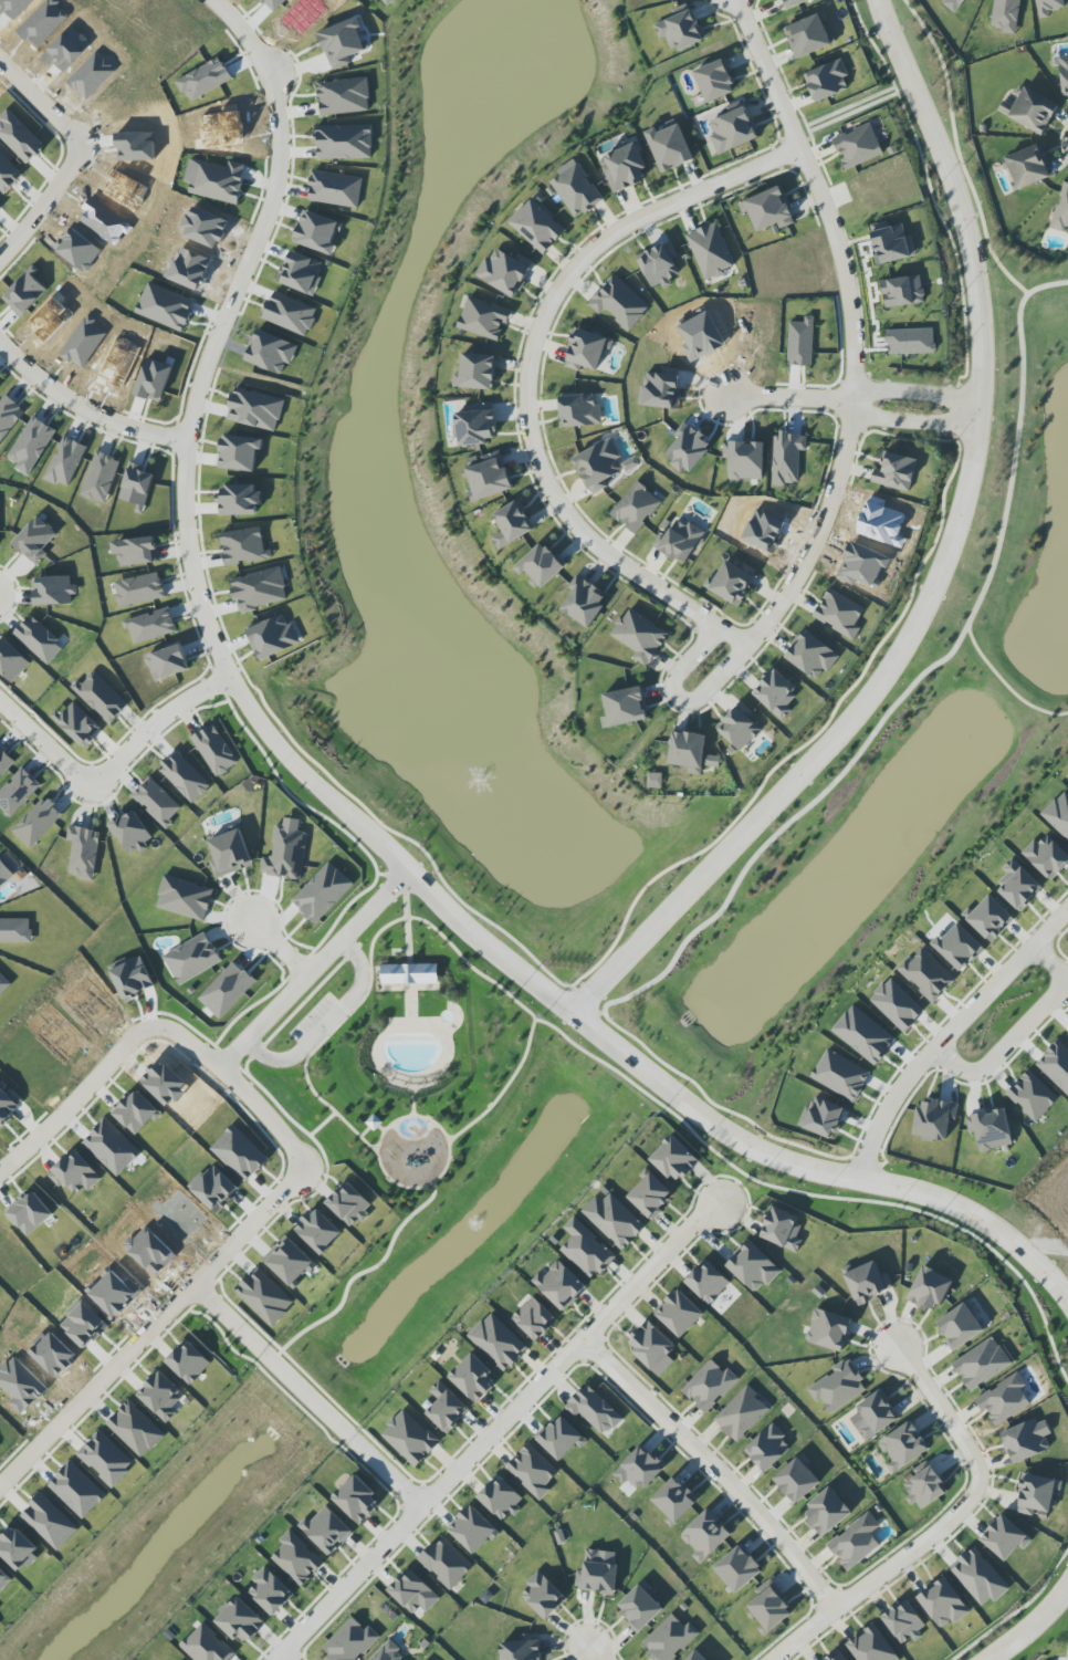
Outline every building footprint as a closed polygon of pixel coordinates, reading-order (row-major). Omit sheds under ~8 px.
[(813,0),(782,0),(786,10),(813,0)] [(966,0),(946,0),(943,3),(954,13),(966,0)] [(1017,32),(1020,0),(994,0),(991,29),(1017,32)] [(1051,17),(1049,11),(1066,8),(1064,0),(1037,0),(1040,19),(1051,17)] [(654,25),(660,39),(668,36),(675,53),(706,40),(690,4),(673,11),(675,16),(654,25)] [(833,44),(820,13),(784,28),(797,60),(833,44)] [(369,50),(359,19),(319,32),(333,70),(351,64),(348,57),(369,50)] [(1059,56),(1063,97),(1067,96),(1067,55),(1059,56)] [(233,80),(221,57),(177,81),(189,103),(233,80)] [(694,71),(707,103),(736,91),(729,73),(733,72),(727,57),(694,71)] [(805,74),(815,103),(849,90),(844,78),(849,76),(842,59),(805,74)] [(370,112),(368,78),(318,82),(320,115),(370,112)] [(1059,102),(1023,88),(1016,105),(1004,99),(998,114),(1045,134),(1059,102)] [(706,123),(720,155),(759,138),(746,106),(706,123)] [(9,110),(0,120),(0,138),(28,164),(45,145),(9,110)] [(646,132),(661,173),(694,161),(680,124),(657,132),(656,128),(646,132)] [(844,169),(883,156),(873,124),(833,138),(844,169)] [(373,159),(372,125),(316,126),(317,160),(373,159)] [(614,194),(644,181),(640,171),(647,168),(635,141),(604,155),(608,166),(603,168),(614,194)] [(1017,191),(1055,175),(1042,143),(1004,158),(1017,191)] [(24,174),(0,151),(0,189),(6,194),(24,174)] [(550,182),(575,220),(603,201),(576,158),(556,171),(559,176),(550,182)] [(228,167),(197,160),(190,194),(238,204),(246,165),(229,161),(228,167)] [(309,202),(359,207),(363,177),(313,171),(309,202)] [(1062,184),(1052,229),(1065,232),(1066,229),(1067,229),(1067,185),(1062,184)] [(750,211),(757,232),(778,225),(780,229),(795,224),(782,187),(739,202),(743,214),(750,211)] [(508,223),(543,255),(566,230),(531,198),(508,223)] [(735,265),(717,222),(686,235),(706,282),(726,274),(725,270),(735,265)] [(916,257),(911,235),(906,237),(903,224),(870,232),(878,266),(916,257)] [(653,291),(671,282),(670,279),(680,275),(673,259),(678,257),(670,241),(637,257),(653,291)] [(516,259),(496,248),(490,260),(485,257),(475,277),(515,298),(534,262),(518,254),(516,259)] [(28,272),(6,296),(26,314),(48,290),(28,272)] [(629,332),(651,307),(615,274),(588,303),(600,315),(605,310),(629,332)] [(881,281),(886,309),(925,302),(921,275),(881,281)] [(458,329),(499,341),(504,322),(508,324),(512,310),(467,297),(458,329)] [(788,366),(813,367),(814,316),(805,316),(805,323),(789,322),(788,366)] [(604,348),(611,350),(614,339),(576,328),(565,364),(596,374),(604,348)] [(298,345),(258,330),(246,362),(282,375),(286,364),(291,365),(298,345)] [(494,390),(496,356),(462,354),(461,374),(454,373),(453,388),(494,390)] [(285,398),(234,388),(227,421),(278,432),(285,398)] [(602,426),(601,405),(594,406),(593,394),(560,395),(561,427),(602,426)] [(26,411),(6,395),(0,402),(0,444),(26,411)] [(463,406),(463,412),(456,413),(460,447),(489,444),(488,436),(497,435),(493,403),(463,406)] [(16,468),(28,476),(57,430),(34,416),(8,458),(18,464),(16,468)] [(800,451),(807,451),(807,435),(774,434),(772,485),(799,485),(800,451)] [(256,471),(257,449),(263,450),(264,437),(222,435),(220,469),(256,471)] [(44,480),(58,486),(59,483),(69,487),(87,447),(64,436),(44,480)] [(573,457),(591,495),(607,488),(604,480),(625,471),(611,439),(573,457)] [(728,480),(763,481),(764,443),(723,442),(723,458),(729,458),(728,480)] [(476,501),(513,490),(501,451),(481,457),(483,463),(466,469),(476,501)] [(83,498),(108,504),(119,458),(94,452),(83,498)] [(872,483),(910,492),(918,460),(886,452),(881,470),(875,468),(872,483)] [(137,504),(135,512),(143,515),(154,475),(141,471),(142,466),(130,462),(119,499),(137,504)] [(662,501),(636,481),(610,515),(636,535),(662,501)] [(259,485),(219,486),(220,516),(259,515),(259,485)] [(535,530),(519,500),(493,514),(502,531),(491,538),(498,550),(535,530)] [(12,543),(36,566),(47,555),(43,550),(58,535),(39,516),(12,543)] [(705,532),(688,522),(686,526),(673,519),(656,548),(685,566),(705,532)] [(273,559),(271,550),(265,551),(261,527),(220,534),(225,567),(273,559)] [(158,562),(154,536),(114,542),(117,568),(158,562)] [(541,590),(566,566),(543,541),(517,565),(541,590)] [(709,590),(739,607),(758,571),(742,562),(740,567),(726,559),(709,590)] [(238,612),(288,601),(281,567),(230,579),(238,612)] [(115,581),(119,607),(165,599),(160,573),(115,581)] [(605,606),(599,602),(605,593),(583,577),(560,610),(589,629),(605,606)] [(865,608),(829,588),(813,617),(854,640),(861,627),(856,625),(865,608)] [(125,620),(133,645),(177,632),(169,607),(125,620)] [(610,635),(637,652),(633,658),(648,668),(669,633),(630,609),(624,618),(621,616),(610,635)] [(14,635),(48,666),(65,647),(31,616),(14,635)] [(258,660),(301,645),(293,621),(286,623),(284,616),(247,628),(258,660)] [(828,673),(841,654),(803,630),(785,659),(817,679),(823,670),(828,673)] [(6,639),(0,645),(0,672),(12,683),(31,663),(6,639)] [(146,655),(153,681),(190,671),(182,645),(146,655)] [(752,694),(783,722),(793,711),(786,705),(799,691),(775,669),(752,694)] [(74,691),(110,725),(129,705),(93,670),(74,691)] [(100,727),(72,700),(54,719),(86,750),(95,739),(92,736),(100,727)] [(741,752),(761,730),(749,719),(754,714),(742,703),(717,730),(741,752)] [(190,738),(202,730),(203,730),(208,728),(208,729),(213,725),(238,762),(228,769),(228,772),(222,775),(220,774),(216,777),(190,738)] [(668,764),(688,767),(687,773),(701,775),(706,736),(673,731),(668,764)] [(16,761),(0,747),(0,778),(16,761)] [(161,772),(166,768),(161,763),(167,759),(169,761),(178,752),(210,786),(207,790),(208,791),(203,795),(201,794),(192,803),(161,772)] [(22,768),(0,791),(0,810),(10,820),(41,786),(22,768)] [(132,796),(149,777),(161,789),(161,787),(166,792),(165,792),(181,807),(169,821),(172,824),(167,829),(147,811),(149,808),(145,804),(143,806),(132,796)] [(1064,791),(1041,815),(1067,840),(1067,795),(1064,791)] [(64,813),(46,796),(12,832),(30,849),(64,813)] [(154,841),(133,809),(109,825),(130,857),(154,841)] [(274,826),(278,824),(287,826),(287,827),(299,829),(299,832),(305,833),(307,836),(301,880),(285,878),(285,876),(280,875),(280,877),(268,875),(268,874),(261,873),(263,857),(270,858),(270,856),(273,856),(274,844),(272,844),(274,826)] [(101,831),(69,827),(67,841),(73,842),(68,876),(94,880),(101,831)] [(208,841),(240,828),(253,865),(217,879),(209,860),(214,858),(208,841)] [(1051,881),(1067,863),(1067,855),(1047,835),(1039,843),(1035,839),(1022,853),(1051,881)] [(1021,910),(1043,887),(1012,859),(1002,869),(1007,873),(995,886),(1021,910)] [(0,866),(0,887),(11,877),(0,866)] [(157,907),(160,896),(158,895),(165,875),(197,885),(197,886),(202,888),(203,887),(213,889),(211,898),(212,898),(209,910),(207,910),(203,922),(157,907)] [(1015,919),(990,895),(966,920),(992,944),(1015,919)] [(0,919),(0,943),(31,944),(31,919),(0,919)] [(962,973),(984,948),(957,922),(934,946),(962,973)] [(164,957),(205,933),(210,942),(211,942),(222,961),(180,985),(164,957)] [(956,980),(922,947),(899,972),(934,1004),(956,980)] [(381,964),(381,984),(438,983),(438,963),(409,964),(381,964)] [(13,984),(0,972),(0,998),(13,984)] [(1006,1095),(1036,1123),(1059,1099),(1029,1070),(1006,1095)] [(137,1137),(161,1112),(137,1090),(113,1115),(137,1137)] [(915,1135),(922,1136),(922,1140),(947,1143),(949,1119),(957,1120),(958,1104),(919,1099),(915,1135)] [(1012,1145),(1005,1108),(966,1116),(969,1134),(976,1133),(980,1152),(1012,1145)] [(682,1181),(700,1161),(672,1135),(649,1160),(670,1179),(674,1174),(682,1181)] [(76,1196),(85,1188),(88,1191),(102,1179),(76,1150),(48,1175),(60,1188),(65,1184),(76,1196)] [(627,1198),(654,1221),(663,1211),(659,1208),(673,1193),(650,1173),(627,1198)] [(371,1204),(347,1181),(326,1203),(353,1229),(367,1214),(365,1212),(371,1204)] [(7,1214),(28,1237),(54,1214),(32,1190),(7,1214)] [(596,1196),(582,1212),(623,1251),(646,1226),(610,1193),(602,1201),(596,1196)] [(761,1239),(798,1252),(802,1240),(796,1238),(802,1217),(771,1207),(761,1239)] [(321,1255),(342,1233),(315,1208),(295,1230),(321,1255)] [(616,1257),(574,1216),(563,1228),(573,1237),(560,1250),(592,1281),(616,1257)] [(292,1288),(316,1264),(287,1236),(263,1260),(292,1288)] [(782,1271),(750,1241),(726,1266),(755,1293),(764,1284),(767,1287),(782,1271)] [(539,1273),(531,1282),(563,1312),(587,1287),(558,1260),(543,1276),(539,1273)] [(731,1283),(706,1260),(685,1282),(710,1305),(731,1283)] [(844,1274),(857,1305),(894,1289),(887,1272),(881,1275),(875,1261),(844,1274)] [(952,1280),(923,1266),(907,1300),(936,1314),(952,1280)] [(235,1292),(273,1327),(296,1303),(258,1268),(235,1292)] [(654,1313),(681,1339),(704,1314),(677,1289),(654,1313)] [(512,1317),(536,1342),(557,1321),(534,1296),(512,1317)] [(936,1324),(956,1351),(985,1330),(965,1303),(936,1324)] [(853,1319),(816,1308),(806,1341),(843,1353),(853,1319)] [(505,1373),(528,1348),(491,1312),(467,1337),(505,1373)] [(677,1348),(647,1320),(629,1340),(636,1347),(632,1352),(654,1372),(677,1348)] [(970,1392),(1014,1364),(995,1335),(952,1364),(970,1392)] [(191,1385),(212,1363),(188,1341),(167,1363),(191,1385)] [(495,1385),(487,1378),(493,1372),(472,1353),(448,1377),(477,1404),(495,1385)] [(869,1390),(849,1358),(832,1369),(834,1372),(808,1389),(816,1403),(821,1400),(830,1414),(869,1390)] [(706,1414),(739,1378),(728,1368),(725,1372),(711,1359),(681,1391),(706,1414)] [(177,1413),(171,1407),(184,1393),(159,1371),(137,1395),(167,1423),(177,1413)] [(1031,1405),(1021,1389),(1026,1386),(1019,1373),(974,1399),(982,1413),(986,1411),(995,1426),(1031,1405)] [(439,1400),(426,1414),(447,1434),(470,1409),(439,1381),(429,1391),(439,1400)] [(623,1418),(587,1384),(564,1408),(575,1418),(579,1413),(605,1437),(623,1418)] [(770,1409),(756,1396),(758,1394),(747,1384),(713,1421),(738,1444),(770,1409)] [(857,1430),(865,1441),(900,1419),(882,1390),(853,1408),(864,1425),(857,1430)] [(166,1435),(129,1400),(106,1424),(143,1459),(166,1435)] [(403,1408),(387,1425),(390,1428),(382,1436),(416,1468),(440,1442),(403,1408)] [(537,1440),(562,1463),(585,1438),(560,1415),(537,1440)] [(1013,1465),(1051,1450),(1045,1436),(1051,1433),(1046,1420),(1037,1424),(1035,1419),(1000,1433),(1013,1465)] [(878,1443),(891,1463),(887,1465),(893,1474),(930,1450),(911,1421),(878,1443)] [(744,1450),(765,1473),(791,1449),(782,1440),(786,1436),(774,1423),(744,1450)] [(113,1488),(136,1463),(100,1430),(77,1455),(113,1488)] [(541,1501),(551,1490),(546,1485),(559,1472),(529,1444),(506,1468),(541,1501)] [(665,1468),(643,1445),(612,1474),(623,1485),(628,1481),(640,1493),(665,1468)] [(773,1480),(796,1505),(821,1482),(807,1466),(811,1462),(802,1453),(773,1480)] [(920,1509),(950,1492),(934,1465),(901,1484),(913,1505),(917,1502),(920,1509)] [(332,1499),(360,1525),(382,1501),(355,1475),(332,1499)] [(525,1502),(500,1475),(478,1496),(502,1521),(510,1513),(512,1515),(525,1502)] [(672,1528),(699,1499),(674,1476),(652,1500),(669,1517),(665,1521),(672,1528)] [(807,1505),(812,1511),(805,1517),(822,1538),(853,1514),(830,1486),(807,1505)] [(79,1529),(41,1494),(20,1516),(59,1551),(79,1529)] [(331,1557),(354,1532),(324,1504),(301,1529),(331,1557)] [(447,1530),(475,1556),(498,1530),(470,1505),(447,1530)] [(732,1535),(708,1509),(680,1536),(696,1553),(692,1557),(700,1565),(732,1535)] [(827,1544),(847,1571),(881,1547),(871,1533),(880,1526),(870,1512),(827,1544)] [(981,1542),(1008,1561),(1019,1545),(1025,1550),(1033,1539),(1000,1515),(981,1542)] [(279,1541),(284,1545),(271,1558),(302,1587),(325,1563),(290,1530),(279,1541)] [(419,1558),(449,1591),(474,1568),(443,1535),(419,1558)] [(764,1573),(743,1544),(713,1566),(734,1594),(764,1573)] [(982,1607),(991,1599),(995,1603),(1011,1589),(974,1546),(949,1568),(982,1607)] [(617,1565),(600,1564),(601,1550),(585,1549),(584,1571),(576,1571),(575,1591),(616,1593),(617,1565)] [(295,1594),(265,1566),(252,1581),(256,1584),(248,1593),(273,1617),(295,1594)] [(9,1577),(0,1568),(0,1586),(9,1577)] [(388,1591),(413,1615),(420,1607),(427,1613),(441,1598),(410,1569),(388,1591)] [(567,1598),(539,1572),(518,1594),(546,1620),(567,1598)] [(955,1625),(971,1611),(943,1577),(917,1598),(942,1629),(951,1621),(955,1625)] [(651,1588),(644,1581),(616,1607),(640,1633),(664,1610),(647,1592),(651,1588)] [(763,1636),(794,1613),(773,1586),(745,1607),(760,1627),(757,1629),(763,1636)] [(266,1624),(238,1597),(215,1621),(236,1641),(241,1636),(248,1642),(266,1624)] [(918,1632),(926,1626),(908,1600),(882,1617),(902,1647),(921,1635),(918,1632)] [(689,1622),(685,1627),(672,1614),(640,1645),(655,1659),(673,1659),(701,1633),(689,1622)] [(369,1626),(366,1629),(353,1617),(320,1650),(330,1659),(358,1659),(380,1637),(369,1626)] [(203,1622),(180,1646),(195,1659),(229,1659),(235,1653),(203,1622)] [(875,1624),(847,1644),(858,1659),(900,1659),(875,1624)] [(387,1641),(370,1659),(407,1659),(387,1641)] [(539,1641),(501,1642),(502,1659),(540,1659),(539,1641)] [(696,1649),(686,1659),(707,1659),(696,1649)] [(839,1650),(827,1659),(847,1659),(839,1650)]
